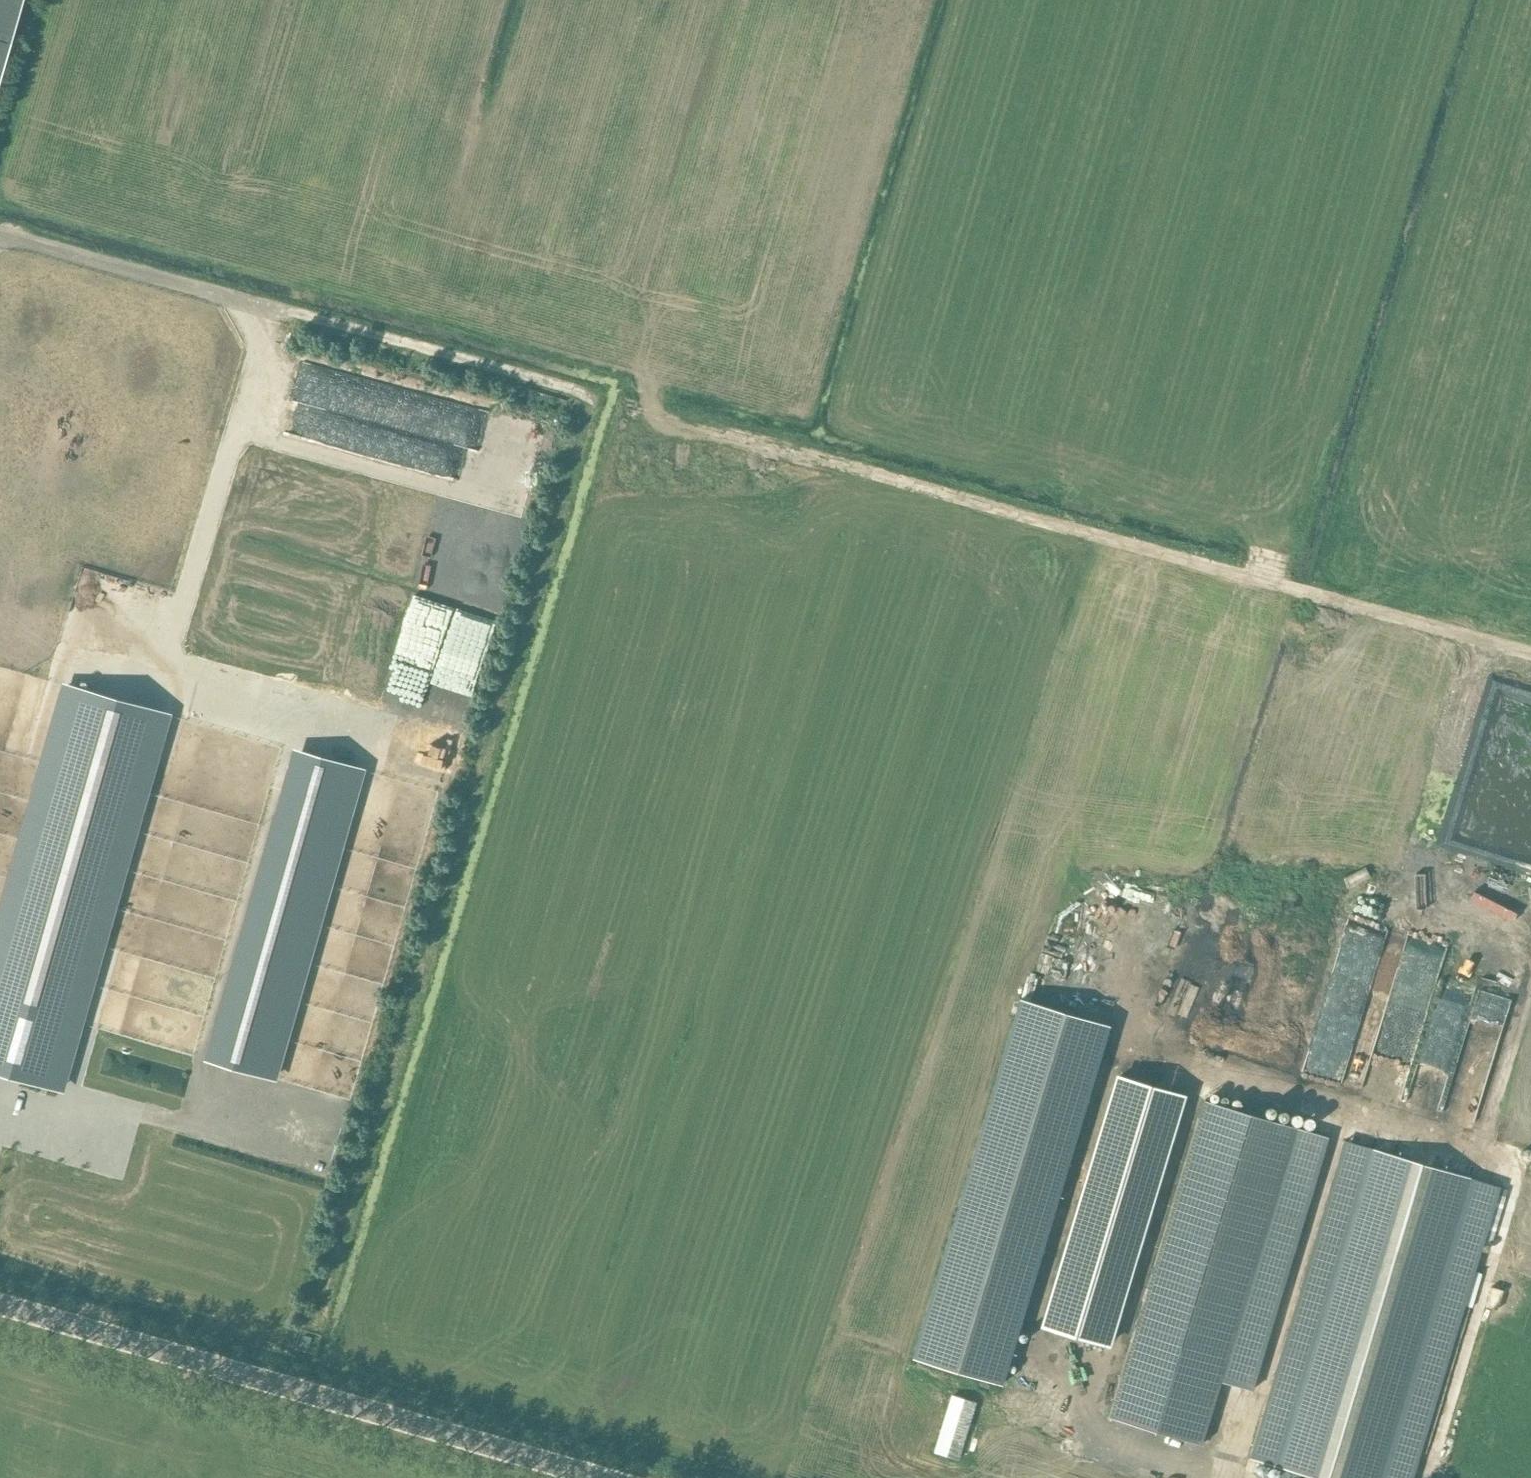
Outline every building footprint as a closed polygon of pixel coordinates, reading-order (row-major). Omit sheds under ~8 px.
[(20,2),(12,0),(0,0),(0,74),(20,2)] [(0,922),(0,1064),(61,1081),(166,714),(67,686),(0,922)] [(355,770),(288,750),(199,1050),(266,1070),(355,770)] [(1313,955),(1302,1005),(1313,1007),(1314,1006),(1328,1010),(1343,943),(1332,941),(1328,958),(1313,955)] [(1020,998),(912,1358),(1001,1384),(1109,1025),(1020,998)] [(1110,1417),(1202,1444),(1221,1380),(1256,1390),(1332,1137),(1297,1127),(1205,1100),(1110,1417)] [(1474,1274),(1448,1266),(1474,1180),(1367,1147),(1341,1234),(1327,1230),(1258,1459),(1273,1463),(1273,1465),(1281,1468),(1295,1472),(1316,1477),(1413,1477),(1474,1274)] [(1281,1468),(1278,1477),(1293,1477),(1295,1472),(1281,1468)]
